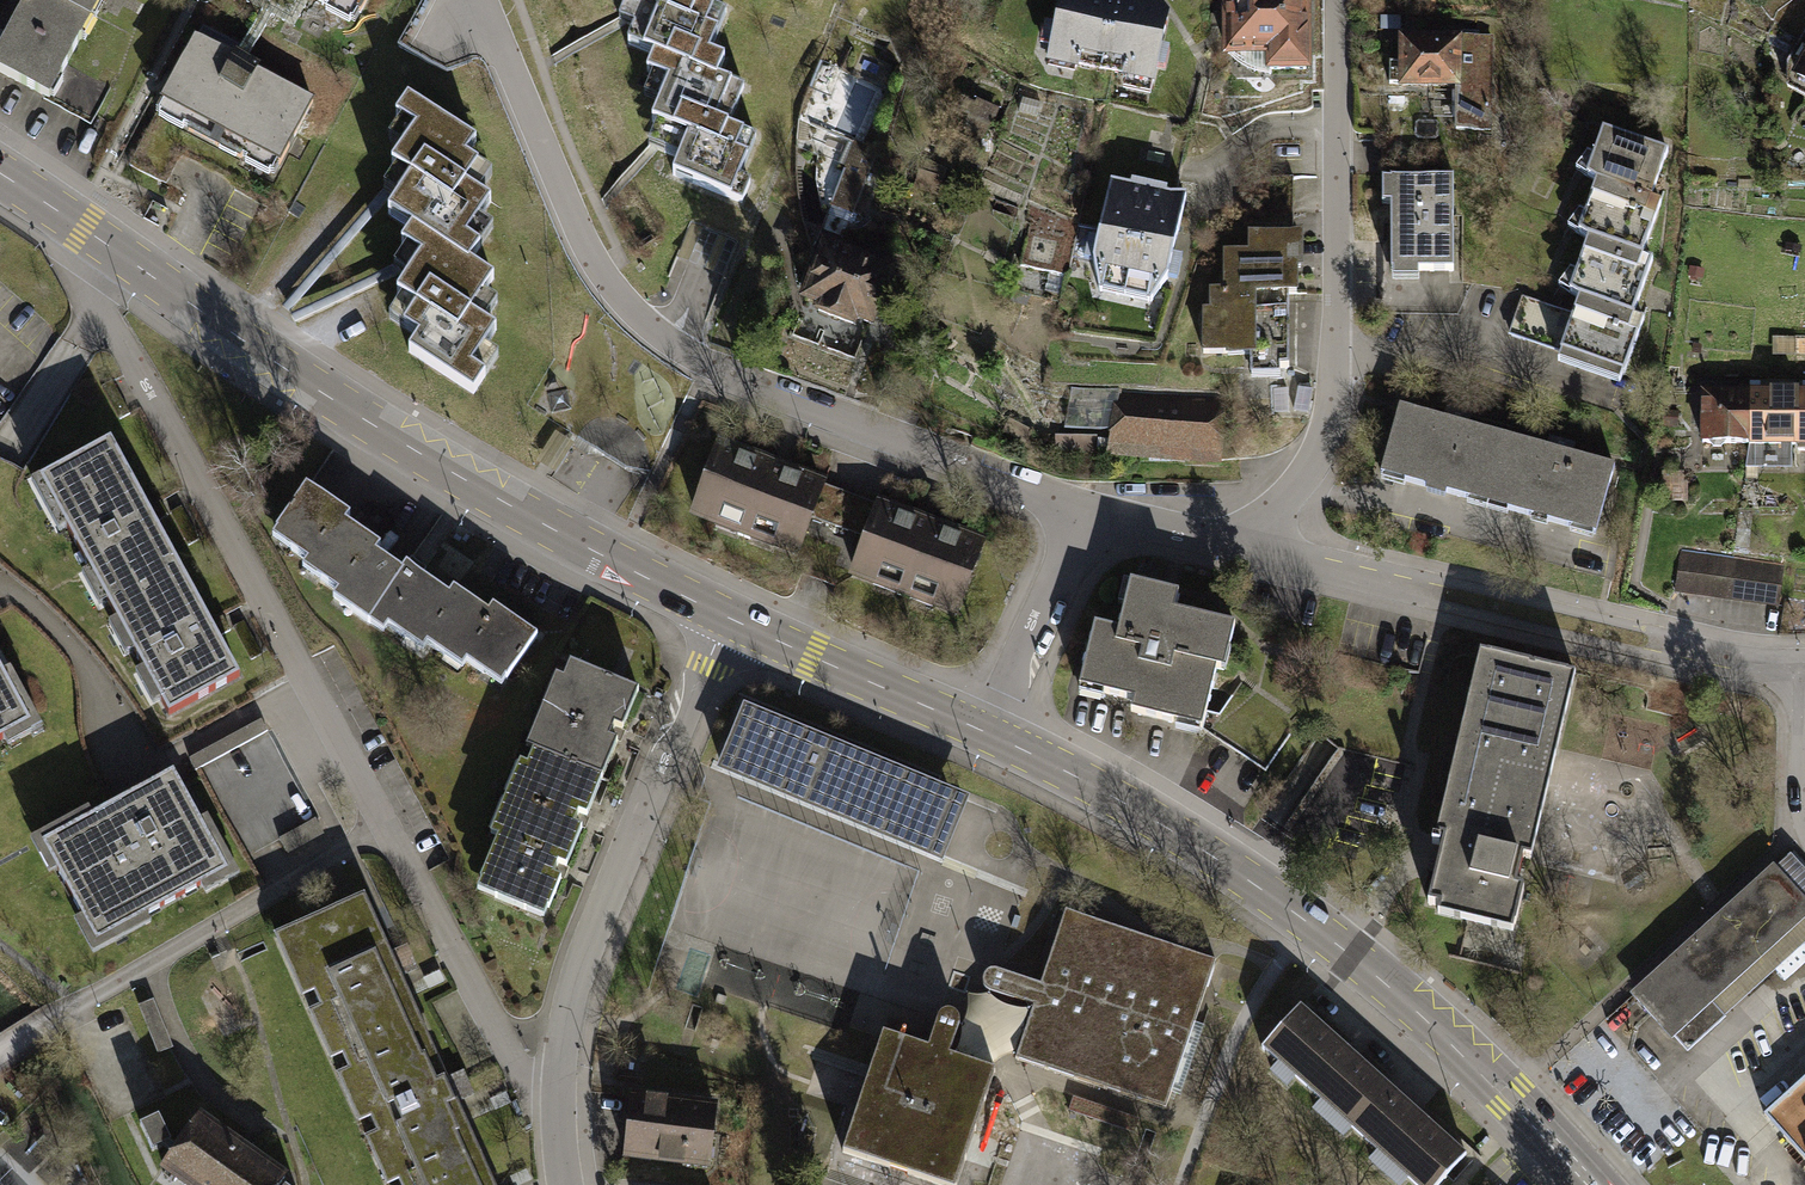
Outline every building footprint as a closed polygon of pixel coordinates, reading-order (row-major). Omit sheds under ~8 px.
[(0,49),(0,73),(49,99),(50,97),(67,64),(91,20),(53,0),(26,0),(0,49)] [(91,20),(102,0),(53,0),(91,20)] [(360,12),(366,0),(337,0),(360,12)] [(620,4),(639,12),(625,46),(656,58),(717,83),(718,80),(726,61),(711,55),(728,13),(699,1),(700,0),(622,0),(620,4)] [(1049,58),(1153,82),(1167,18),(1155,0),(1062,0),(1049,58)] [(1229,54),(1235,62),(1243,68),(1251,72),(1260,75),(1269,75),(1270,71),(1307,70),(1308,0),(1228,0),(1229,54)] [(1779,12),(1794,0),(1770,0),(1779,12)] [(1779,12),(1792,28),(1804,18),(1804,0),(1794,0),(1779,12)] [(243,46),(203,25),(161,103),(195,121),(190,130),(219,146),(225,136),(280,165),(313,102),(257,72),(260,66),(238,54),(243,46)] [(1788,65),(1787,87),(1804,97),(1804,33),(1788,65)] [(1459,40),(1403,40),(1403,64),(1391,64),(1391,85),(1458,85),(1458,130),(1492,131),(1493,37),(1459,37),(1459,40)] [(717,83),(656,58),(648,76),(670,85),(650,132),(669,140),(661,157),(678,164),(672,180),(747,211),(756,189),(741,183),(758,142),(729,130),(745,91),(718,80),(717,83)] [(67,64),(50,97),(93,120),(111,86),(67,64)] [(474,141),(401,95),(384,123),(404,136),(379,177),(390,185),(399,190),(378,224),(400,238),(460,271),(470,255),(457,247),(483,204),(460,190),(474,167),(462,160),(474,141)] [(1588,178),(1597,184),(1580,235),(1589,242),(1644,260),(1662,205),(1652,200),(1669,153),(1604,131),(1588,178)] [(832,204),(852,211),(875,149),(855,142),(832,204)] [(1420,142),(1383,142),(1383,176),(1392,176),(1393,273),(1454,272),(1453,177),(1421,178),(1420,142)] [(1257,234),(1293,235),(1293,177),(1257,176),(1257,234)] [(1130,186),(1110,182),(1100,230),(1080,225),(1073,259),(1092,263),(1100,294),(1148,302),(1165,281),(1178,284),(1183,260),(1173,258),(1185,198),(1166,194),(1167,188),(1131,181),(1130,186)] [(1250,254),(1224,254),(1224,293),(1210,293),(1209,314),(1203,314),(1203,355),(1253,355),(1253,367),(1287,367),(1287,294),(1298,294),(1299,267),(1293,267),(1293,235),(1257,234),(1250,234),(1250,254)] [(460,271),(400,238),(391,252),(409,263),(412,265),(387,304),(408,317),(398,333),(415,344),(405,359),(468,398),(476,385),(458,374),(483,336),(461,322),(483,286),(460,271)] [(1580,301),(1575,316),(1524,297),(1511,336),(1626,376),(1644,322),(1635,319),(1654,261),(1644,260),(1589,242),(1571,295),(1580,301)] [(892,269),(824,244),(803,299),(821,305),(818,312),(852,325),(854,318),(871,325),(892,269)] [(1703,444),(1750,444),(1751,392),(1703,392),(1703,444)] [(1750,444),(1797,445),(1796,392),(1751,392),(1750,444)] [(1804,445),(1804,392),(1796,392),(1797,445),(1804,445)] [(1113,394),(1103,452),(1216,462),(1223,398),(1113,394)] [(1383,476),(1489,504),(1507,439),(1401,410),(1383,476)] [(1096,449),(1096,434),(1058,435),(1059,450),(1096,449)] [(1489,504),(1598,534),(1616,468),(1507,439),(1489,504)] [(179,560),(115,445),(41,486),(104,601),(179,560)] [(858,498),(718,447),(693,515),(796,552),(809,518),(846,531),(858,498)] [(352,519),(307,488),(277,530),(280,532),(276,537),(311,562),(307,568),(341,592),(337,598),(384,631),(388,625),(424,650),(428,643),(464,668),(469,660),(504,685),(537,637),(493,606),(489,612),(454,588),(449,595),(407,565),(402,572),(379,556),(383,550),(348,525),(352,519)] [(877,507),(853,574),(959,614),(983,544),(877,507)] [(1779,566),(1682,552),(1677,590),(1773,604),(1779,566)] [(242,676),(179,560),(104,601),(167,717),(242,676)] [(1180,593),(1131,581),(1119,631),(1096,625),(1081,689),(1135,702),(1132,715),(1202,731),(1216,669),(1224,671),(1235,625),(1175,611),(1180,593)] [(1490,654),(1427,906),(1515,928),(1525,888),(1517,886),(1570,674),(1490,654)] [(603,782),(640,691),(572,663),(565,679),(558,676),(528,751),(535,753),(603,782)] [(28,725),(0,673),(0,741),(28,725)] [(968,793),(744,703),(714,767),(941,862),(968,793)] [(261,724),(194,762),(203,776),(269,738),(261,724)] [(576,846),(603,782),(535,753),(529,767),(521,764),(500,815),(576,846)] [(204,900),(240,880),(206,819),(198,823),(171,777),(90,822),(86,814),(29,845),(51,883),(59,878),(84,921),(72,928),(92,964),(151,930),(144,918),(197,888),(204,900)] [(544,923),(576,846),(500,815),(490,839),(495,841),(477,884),(479,885),(475,894),(544,923)] [(815,895),(693,856),(654,974),(702,990),(776,1013),(815,895)] [(1773,869),(1634,995),(1687,1053),(1726,1018),(1709,1000),(1804,912),(1804,904),(1773,869)] [(923,880),(914,915),(1007,940),(1017,906),(923,880)] [(425,1032),(365,902),(282,938),(337,1071),(425,1032)] [(1227,963),(1071,911),(1047,983),(1004,969),(997,973),(994,982),(997,990),(1040,1004),(1022,1059),(1178,1111),(1227,963)] [(845,1163),(913,1184),(968,1184),(1005,1071),(952,1054),(965,1015),(961,1007),(952,1004),(944,1008),(932,1048),(887,1033),(845,1163)] [(1261,1047),(1415,1184),(1438,1184),(1466,1154),(1299,1005),(1261,1047)] [(147,1006),(133,1012),(152,1062),(167,1056),(147,1006)] [(425,1032),(337,1071),(388,1184),(430,1184),(482,1162),(425,1032)] [(1764,1116),(1804,1160),(1804,1078),(1764,1116)] [(717,1098),(632,1090),(626,1154),(711,1163),(717,1098)] [(142,1121),(150,1148),(169,1142),(160,1115),(142,1121)] [(164,1167),(191,1184),(279,1184),(285,1177),(199,1117),(164,1167)] [(482,1162),(430,1184),(492,1184),(482,1162)]
